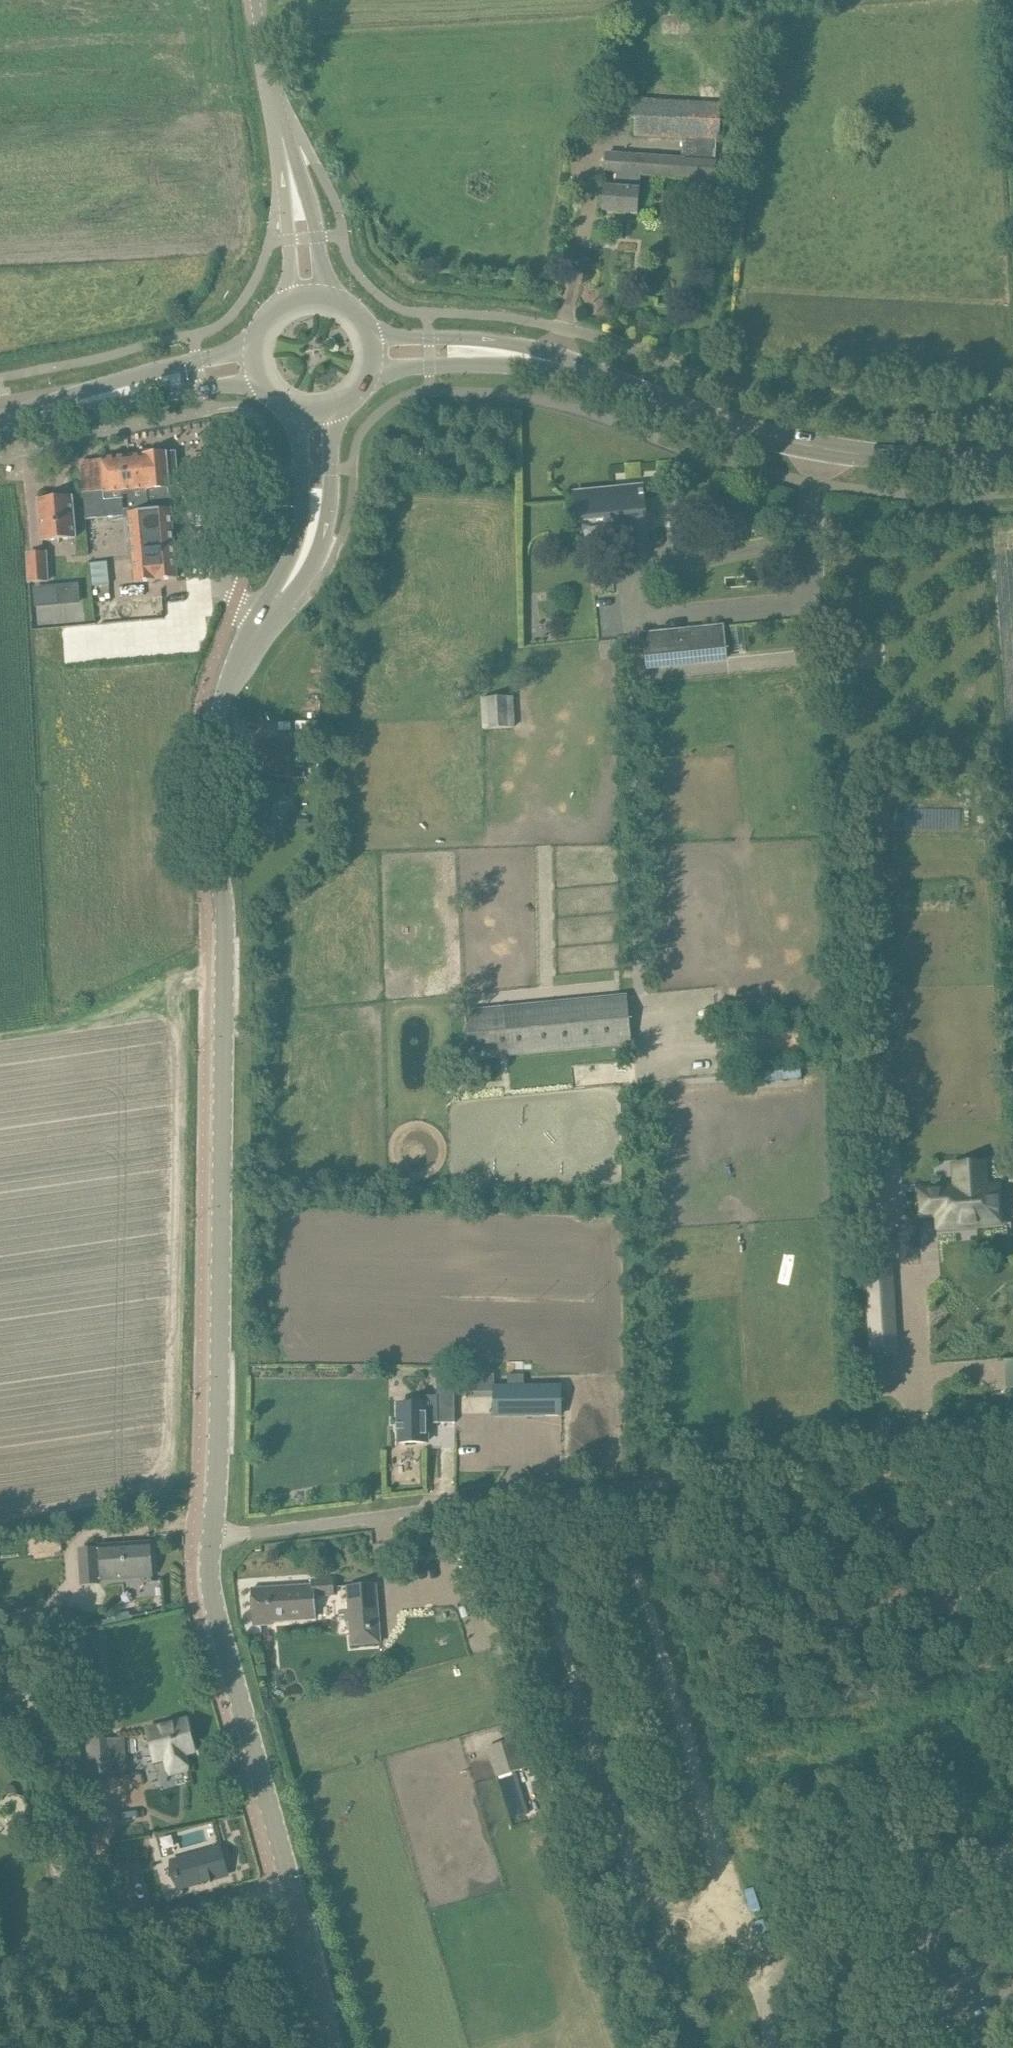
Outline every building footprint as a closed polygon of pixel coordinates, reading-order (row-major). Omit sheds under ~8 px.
[(637,99),(635,135),(684,138),(704,139),(703,160),(715,161),(716,139),(719,139),(720,118),(721,104),(657,101),(637,99)] [(604,188),(603,213),(639,215),(640,190),(641,175),(715,179),(716,161),(715,161),(703,160),(682,159),(606,154),(605,172),(617,173),(616,188),(604,188)] [(176,578),(173,532),(171,511),(173,510),(171,496),(168,496),(168,488),(169,488),(169,484),(180,483),(177,451),(166,452),(163,449),(148,451),(145,455),(80,461),(86,520),(124,516),(122,491),(128,490),(130,514),(129,514),(131,537),(135,582),(176,578)] [(645,516),(642,486),(575,493),(578,522),(609,520),(610,531),(608,532),(609,545),(622,544),(621,532),(630,531),(631,543),(648,541),(647,528),(646,528),(644,516),(645,516)] [(76,538),(72,498),(39,501),(43,541),(76,538)] [(49,581),(46,553),(28,555),(31,583),(49,581)] [(96,586),(110,584),(108,564),(94,565),(96,586)] [(35,589),(37,606),(78,602),(77,586),(35,589)] [(620,622),(619,606),(605,606),(606,622),(620,622)] [(728,662),(724,624),(643,633),(647,671),(728,662)] [(516,729),(514,697),(481,698),(483,730),(516,729)] [(632,1045),(627,994),(467,1009),(472,1060),(632,1045)] [(940,1190),(918,1191),(920,1216),(943,1215),(944,1227),(960,1226),(959,1214),(976,1213),(976,1222),(977,1225),(1000,1223),(999,1193),(989,1193),(988,1193),(986,1194),(985,1178),(958,1179),(957,1179),(957,1188),(952,1189),(953,1196),(941,1196),(940,1190)] [(898,1356),(895,1308),(869,1310),(872,1357),(898,1356)] [(495,1374),(455,1374),(455,1386),(455,1388),(494,1387),(494,1385),(495,1384),(495,1374)] [(494,1418),(562,1417),(562,1383),(495,1384),(494,1385),(494,1387),(494,1418)] [(455,1388),(455,1386),(437,1386),(437,1395),(425,1396),(425,1404),(399,1404),(399,1442),(427,1442),(427,1423),(455,1423),(455,1388)] [(151,1575),(149,1543),(101,1546),(101,1548),(81,1550),(83,1584),(99,1583),(99,1579),(151,1575)] [(21,1546),(21,1555),(61,1553),(60,1545),(21,1546)] [(313,1586),(252,1589),(254,1625),(272,1624),(272,1621),(306,1619),(306,1616),(315,1616),(314,1596),(335,1595),(334,1579),(312,1580),(313,1586)] [(382,1644),(378,1584),(346,1586),(351,1647),(382,1644)] [(188,1720),(146,1730),(154,1761),(166,1758),(169,1770),(187,1765),(184,1754),(196,1751),(188,1720)] [(92,1736),(94,1772),(108,1771),(106,1735),(92,1736)] [(527,1768),(517,1738),(488,1747),(498,1777),(527,1768)] [(171,1841),(125,1850),(131,1882),(156,1877),(159,1890),(180,1886),(171,1841)] [(224,1845),(177,1858),(185,1886),(228,1874),(224,1860),(228,1859),(224,1845)] [(38,1884),(36,1893),(49,1895),(51,1886),(38,1884)]
